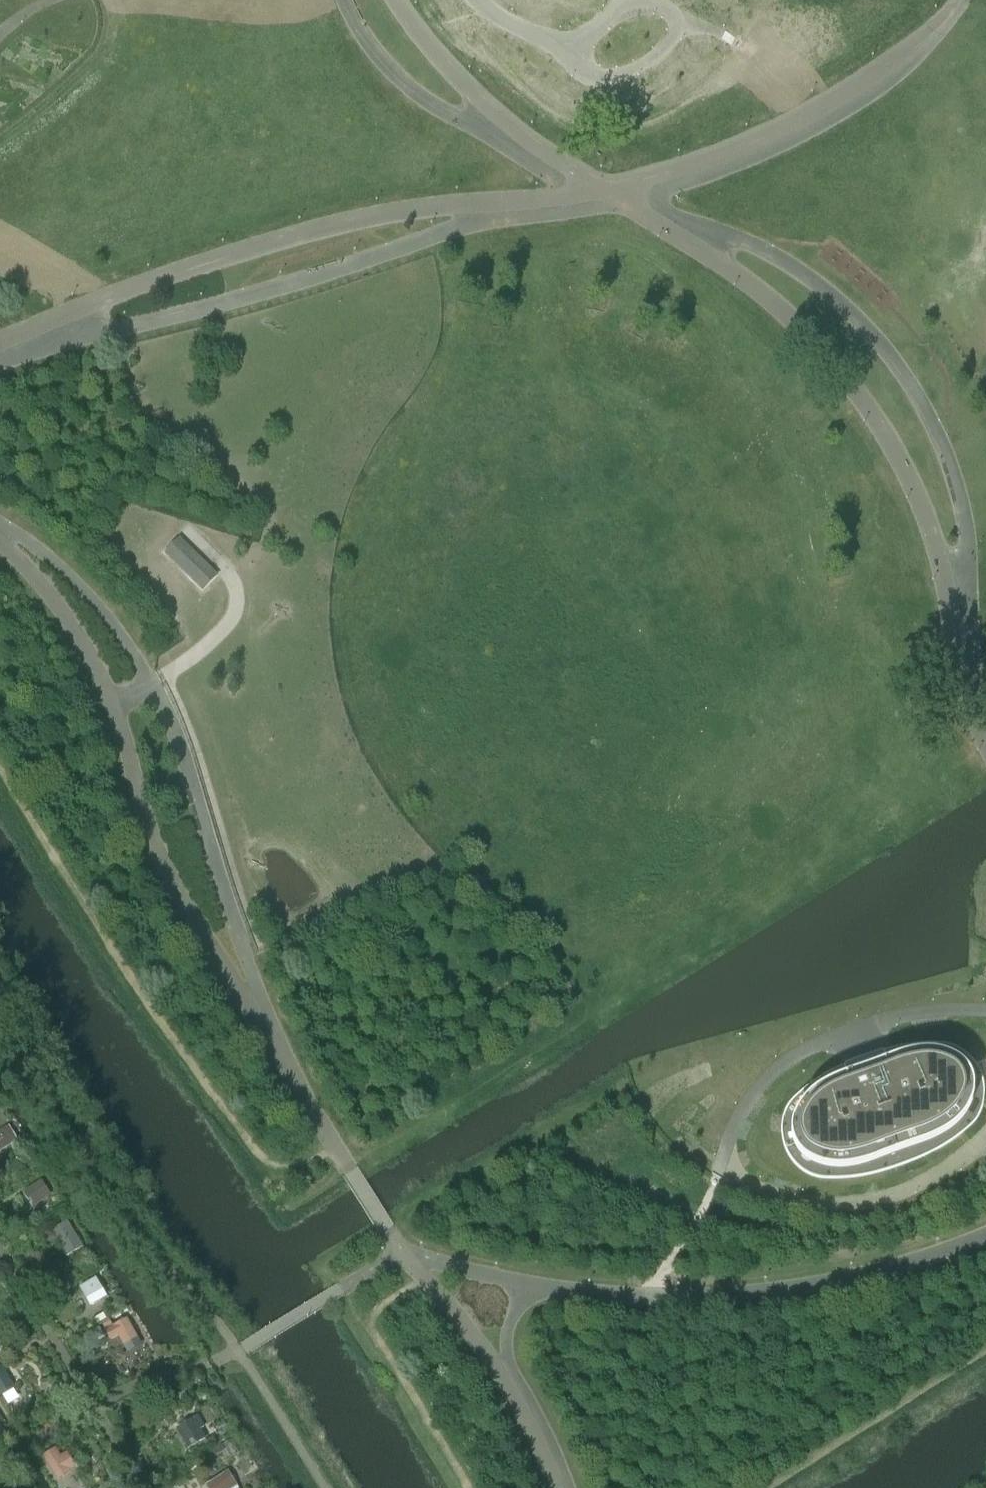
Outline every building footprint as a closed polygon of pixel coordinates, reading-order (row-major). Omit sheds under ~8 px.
[(177,537),(163,551),(201,588),(215,574),(177,537)] [(782,1119),(781,1126),(781,1133),(781,1139),(783,1146),(786,1152),(789,1157),(793,1162),(797,1167),(802,1171),(807,1174),(813,1176),(819,1178),(825,1179),(831,1179),(845,1178),(858,1177),(872,1174),(885,1171),(898,1167),(911,1162),(922,1157),(933,1152),(944,1145),(954,1139),(964,1131),(973,1123),(977,1118),(980,1112),(982,1107),(984,1101),(984,1094),(984,1088),(983,1083),(982,1077),(980,1072),(978,1067),(975,1063),(970,1057),(965,1053),(959,1049),(953,1046),(946,1043),(935,1042),(924,1042),(914,1043),(903,1044),(892,1047),(882,1050),(881,1050),(880,1051),(879,1052),(879,1053),(879,1054),(848,1066),(848,1065),(847,1064),(846,1064),(845,1064),(844,1064),(843,1064),(831,1070),(820,1076),(809,1084),(799,1092),(789,1101),(786,1107),(783,1113),(782,1119)] [(9,1127),(0,1133),(0,1150),(17,1140),(9,1127)] [(49,1196),(40,1181),(23,1192),(31,1206),(49,1196)] [(80,1244),(65,1219),(48,1229),(63,1254),(80,1244)] [(107,1298),(96,1278),(82,1287),(93,1307),(107,1298)] [(136,1338),(126,1319),(112,1328),(121,1346),(136,1338)] [(0,1367),(0,1394),(12,1387),(0,1367)] [(205,1439),(194,1418),(178,1428),(189,1448),(205,1439)] [(69,1465),(64,1457),(58,1458),(53,1449),(42,1455),(56,1477),(66,1470),(65,1469),(69,1465)] [(227,1473),(209,1483),(212,1487),(232,1487),(235,1486),(227,1473)]
